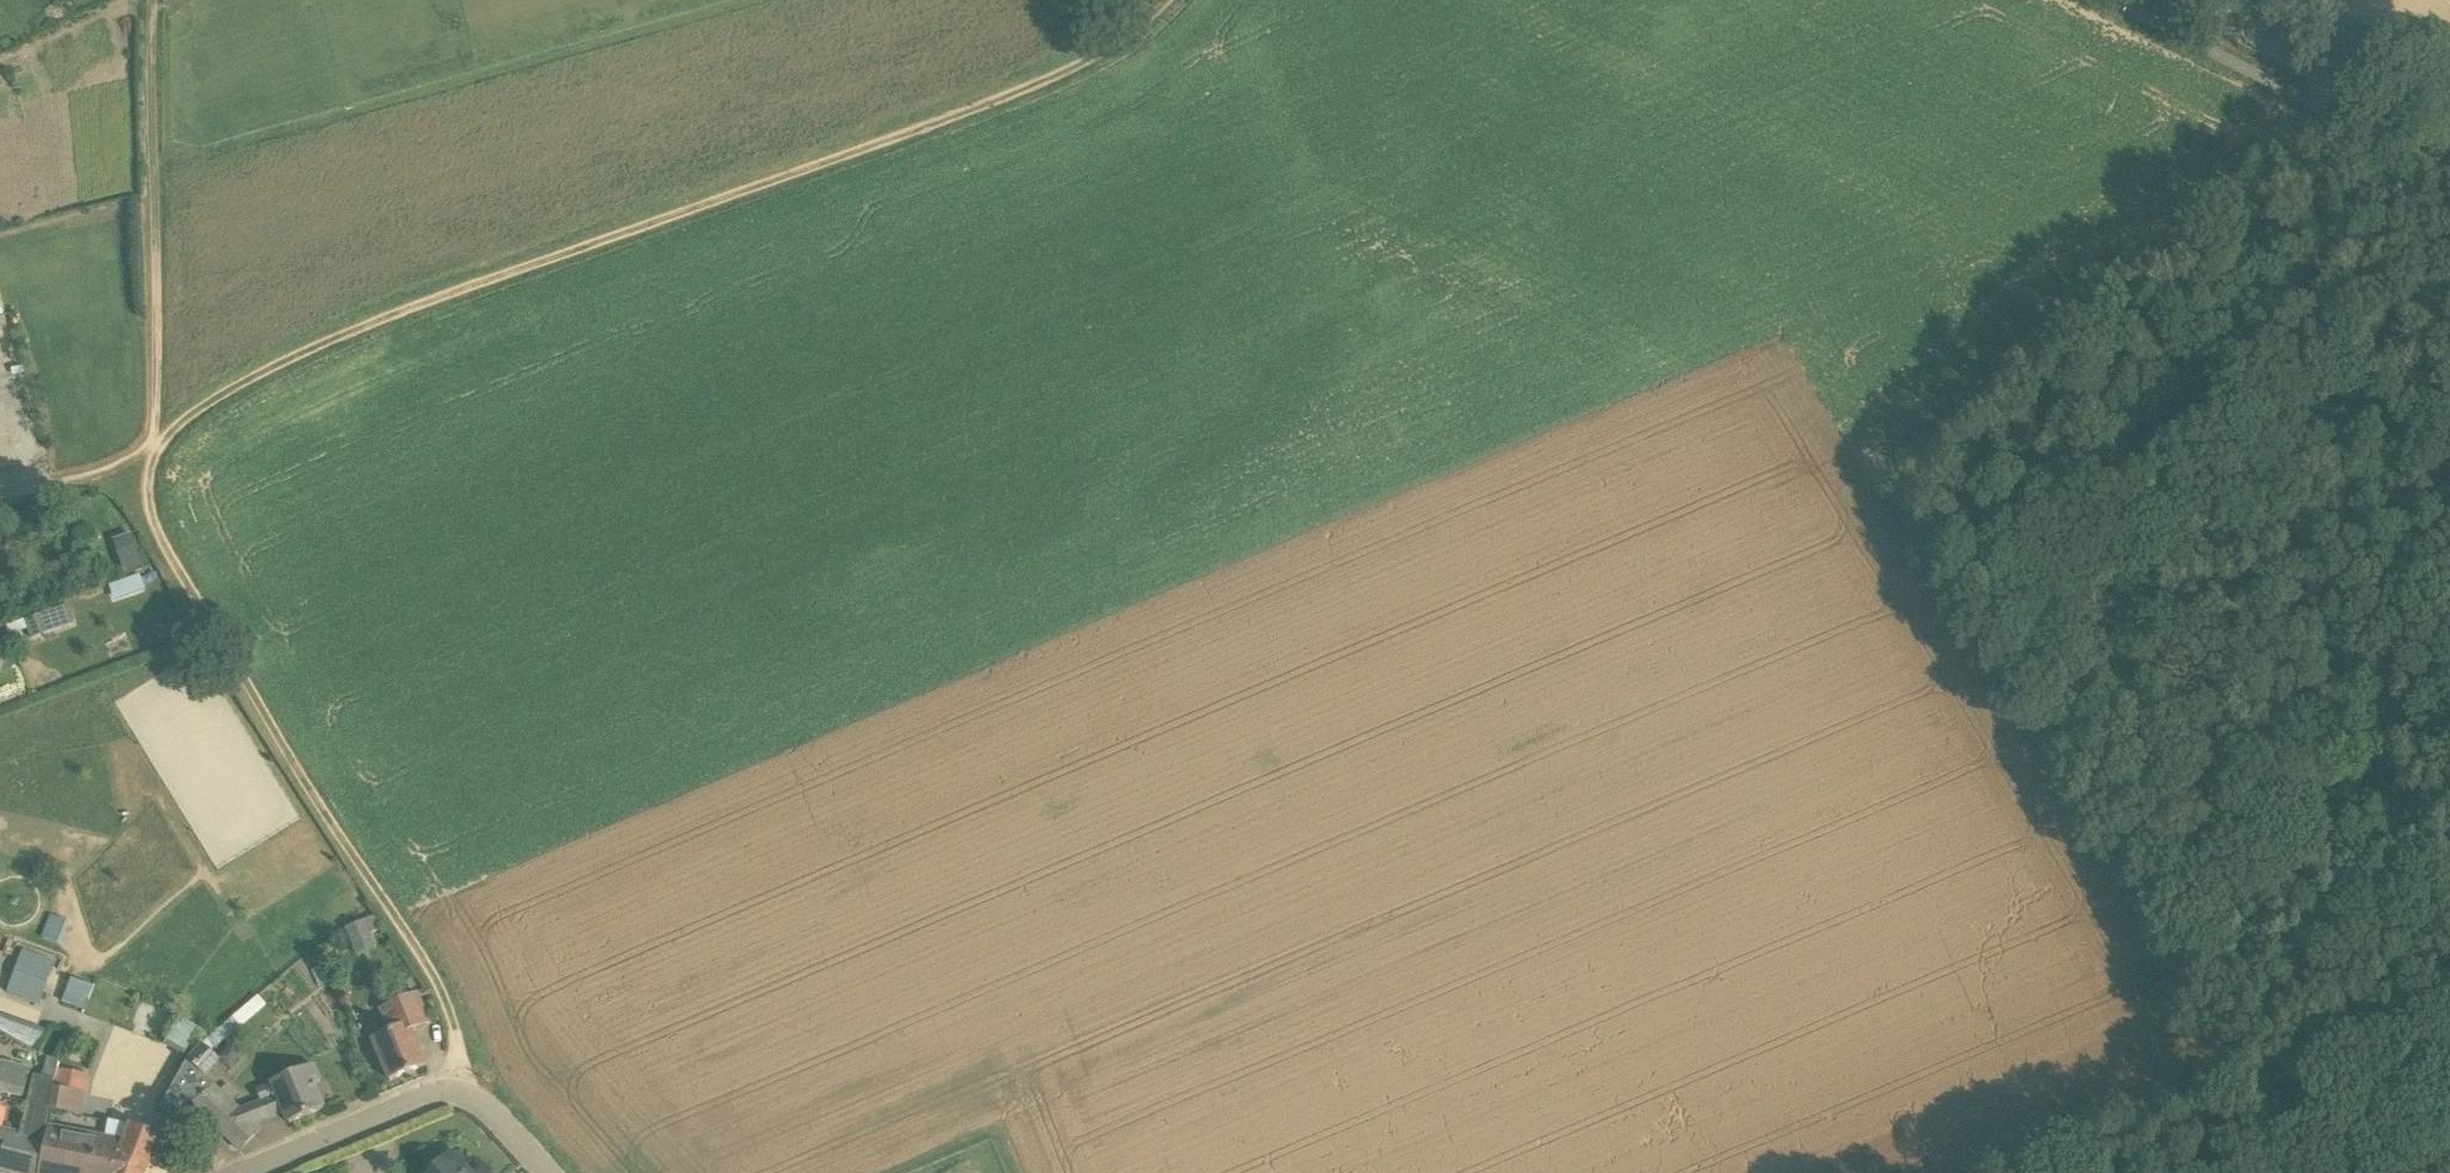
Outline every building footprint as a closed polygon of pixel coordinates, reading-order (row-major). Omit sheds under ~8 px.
[(141,533),(122,536),(127,571),(146,568),(141,533)] [(145,572),(114,582),(120,599),(151,589),(145,572)] [(76,624),(69,604),(25,619),(32,640),(76,624)] [(62,941),(70,920),(53,914),(45,935),(62,941)] [(364,917),(346,924),(348,947),(372,938),(364,917)] [(13,977),(8,993),(41,1005),(46,990),(56,963),(23,951),(13,977)] [(89,1009),(99,984),(74,975),(65,999),(89,1009)] [(412,1031),(430,1023),(417,993),(381,1008),(391,1031),(373,1039),(390,1081),(427,1066),(412,1031)] [(40,1046),(46,1030),(3,1013),(0,1020),(0,1030),(40,1046)] [(181,1017),(168,1038),(164,1045),(184,1056),(200,1028),(181,1017)] [(321,1082),(313,1064),(272,1081),(272,1083),(256,1090),(261,1102),(240,1110),(212,1084),(205,1076),(220,1060),(203,1044),(188,1061),(162,1107),(173,1111),(183,1118),(193,1104),(241,1150),(262,1129),(255,1123),(284,1111),(290,1123),(324,1109),(314,1085),(321,1082)] [(42,1077),(55,1080),(56,1081),(58,1070),(60,1063),(48,1057),(42,1077)] [(2,1093),(24,1098),(31,1069),(0,1062),(0,1101),(2,1093)] [(49,1108),(80,1114),(84,1093),(88,1075),(58,1070),(56,1081),(55,1080),(53,1089),(49,1108)] [(55,1080),(42,1077),(34,1075),(21,1133),(0,1128),(0,1152),(2,1153),(0,1162),(0,1169),(15,1172),(40,1172),(46,1139),(49,1127),(46,1127),(49,1108),(53,1089),(55,1080)] [(131,1123),(125,1141),(111,1138),(102,1172),(147,1172),(162,1136),(131,1123)] [(111,1138),(49,1125),(49,1127),(46,1139),(40,1172),(102,1172),(111,1138)] [(431,1172),(470,1172),(452,1154),(431,1172)]
